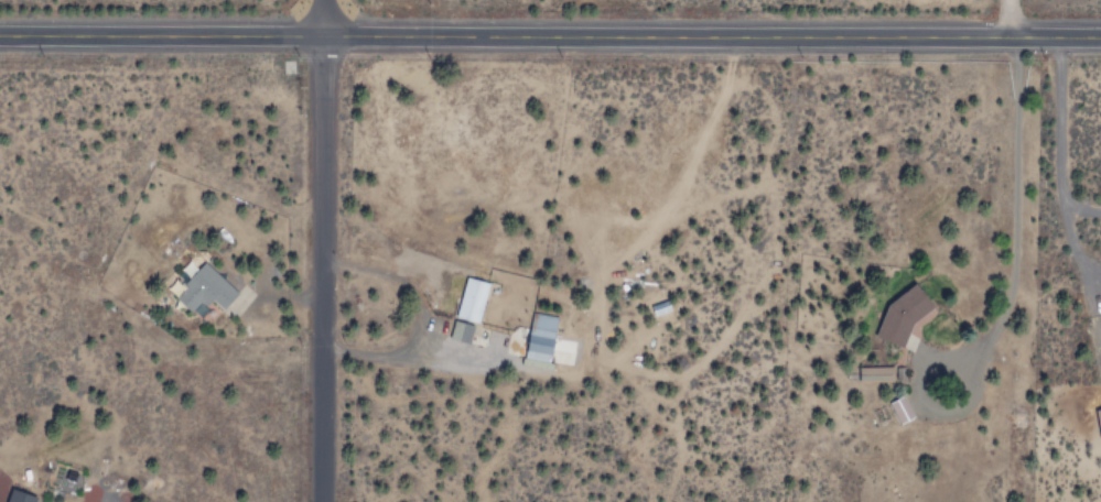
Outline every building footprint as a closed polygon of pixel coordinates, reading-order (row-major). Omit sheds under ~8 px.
[(237,294),(199,261),(180,283),(186,288),(176,299),(198,319),(214,303),(222,310),(237,294)] [(455,318),(478,324),(487,283),(464,279),(455,318)] [(925,296),(898,286),(877,340),(905,350),(925,296)] [(554,323),(530,318),(525,359),(549,362),(554,323)] [(476,325),(456,320),(451,339),(471,344),(476,325)] [(894,366),(860,367),(861,382),(895,381),(894,366)] [(886,405),(898,426),(913,418),(900,396),(886,405)] [(36,496),(9,490),(6,501),(35,501),(36,496)]
